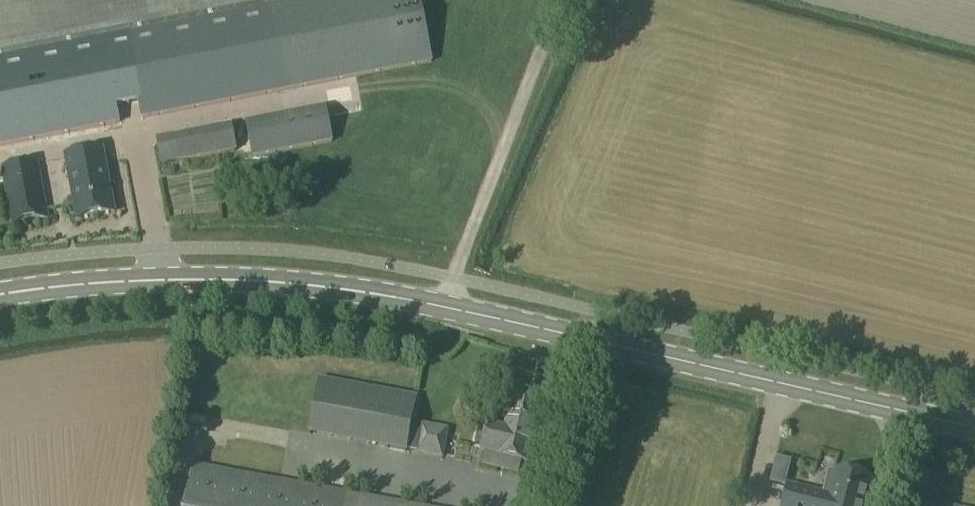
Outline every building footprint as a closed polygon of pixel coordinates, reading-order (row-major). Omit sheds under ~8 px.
[(418,0),(0,0),(0,130),(138,103),(141,119),(431,63),(418,0)] [(246,123),(253,158),(331,143),(325,108),(246,123)] [(179,163),(235,152),(230,127),(174,138),(179,163)] [(77,221),(115,214),(103,150),(64,158),(77,221)] [(49,220),(38,162),(0,169),(0,170),(11,227),(49,220)] [(421,452),(426,427),(415,425),(420,397),(398,393),(387,448),(409,452),(410,450),(421,452)] [(488,427),(481,453),(529,465),(543,407),(509,399),(502,430),(488,427)] [(187,505),(413,505),(196,463),(187,505)] [(875,481),(830,471),(826,487),(829,488),(828,496),(789,486),(785,505),(869,505),(875,481)]
